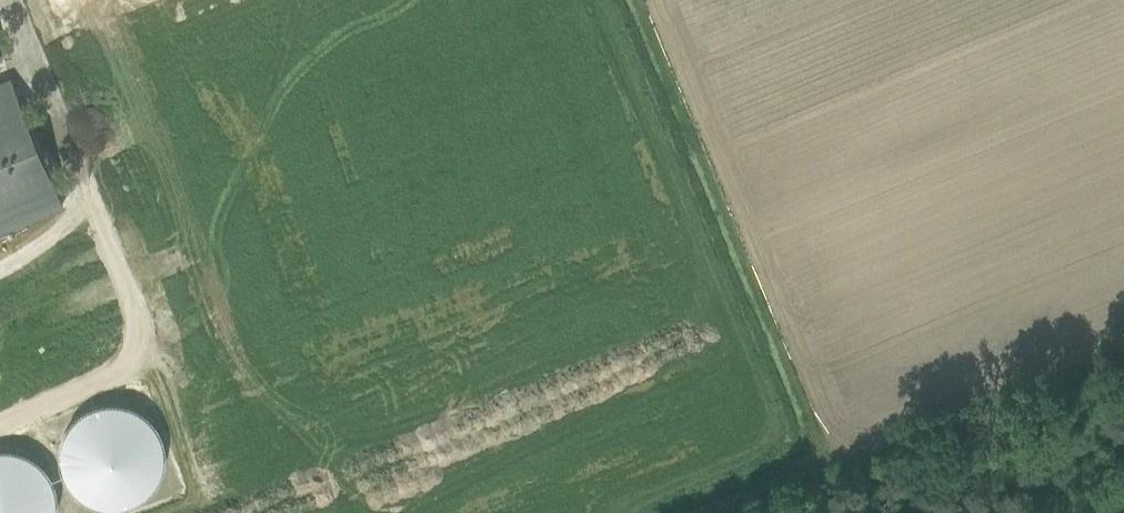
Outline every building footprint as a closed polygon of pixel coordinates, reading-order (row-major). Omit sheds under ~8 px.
[(63,205),(11,79),(0,83),(0,231),(63,205)]
